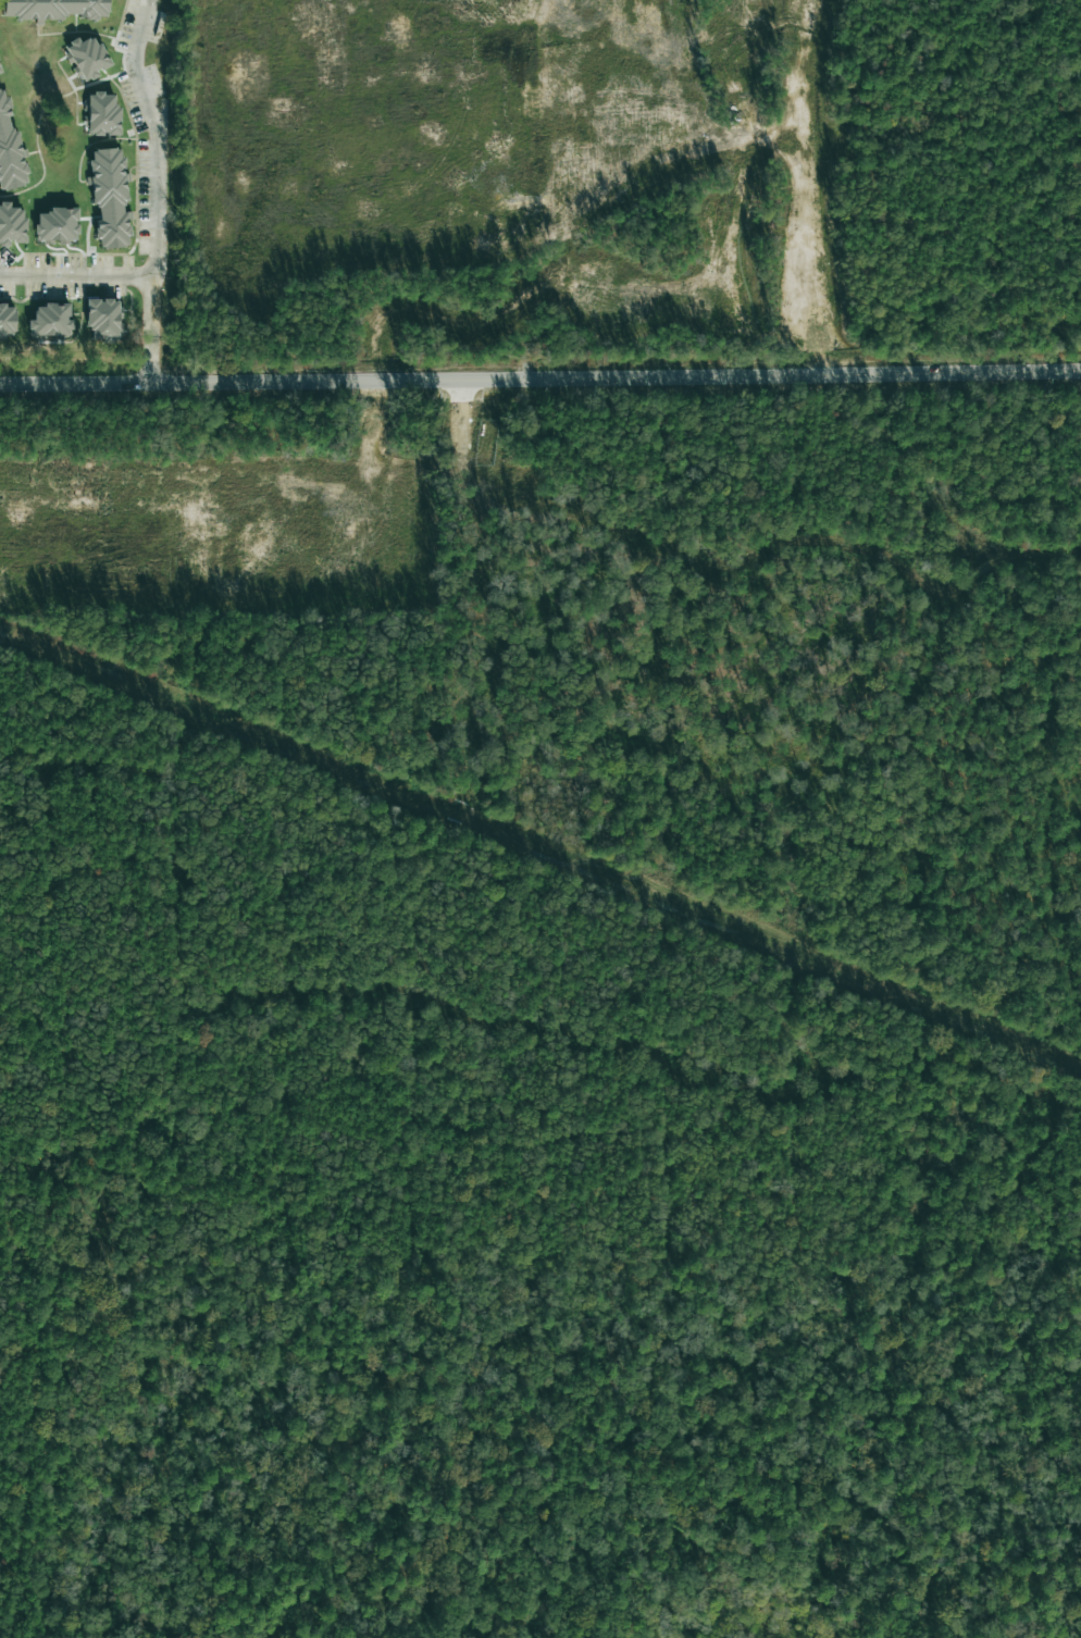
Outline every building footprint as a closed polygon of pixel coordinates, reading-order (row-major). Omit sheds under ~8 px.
[(15,16),(15,20),(35,20),(35,21),(64,21),(64,13),(79,14),(79,17),(108,18),(108,0),(3,0),(2,15),(15,16)] [(111,66),(95,35),(79,41),(78,38),(62,46),(71,63),(72,63),(80,82),(111,66)] [(28,184),(22,158),(25,157),(17,128),(14,129),(3,88),(0,89),(0,191),(28,184)] [(87,94),(88,135),(120,134),(119,104),(114,104),(113,92),(87,94)] [(129,247),(129,211),(123,212),(123,203),(127,202),(127,173),(123,173),(122,148),(90,148),(91,176),(86,176),(86,185),(91,185),(92,204),(97,204),(98,248),(129,247)] [(25,208),(9,208),(9,202),(0,202),(0,245),(9,245),(9,241),(24,243),(25,208)] [(77,208),(48,207),(48,213),(36,213),(36,241),(76,243),(77,208)] [(86,299),(86,327),(91,327),(91,340),(121,340),(121,317),(120,317),(121,299),(86,299)] [(69,303),(34,303),(35,320),(29,320),(29,336),(72,335),(72,320),(69,320),(69,303)] [(15,337),(15,306),(0,306),(0,337),(15,337)]
